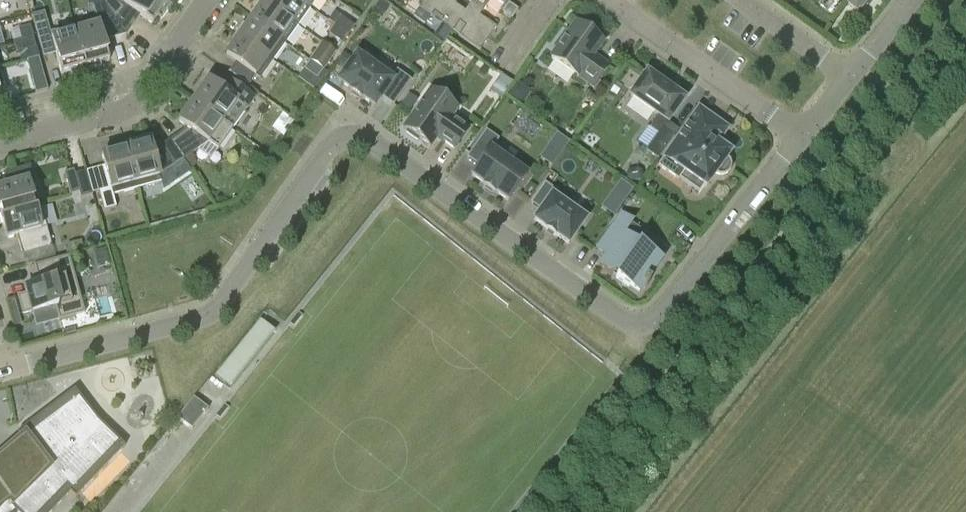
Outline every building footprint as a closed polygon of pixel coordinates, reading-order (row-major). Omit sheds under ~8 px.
[(85,73),(101,68),(100,64),(109,62),(100,28),(118,23),(103,3),(101,0),(94,0),(95,5),(93,6),(97,20),(72,27),(85,73)] [(118,23),(129,8),(152,25),(157,18),(161,21),(170,9),(157,0),(105,0),(103,3),(118,23)] [(170,9),(176,0),(157,0),(170,9)] [(251,20),(285,45),(298,27),(260,0),(259,0),(252,10),(256,13),(251,20)] [(298,27),(310,9),(297,0),(260,0),(298,27)] [(310,9),(317,0),(297,0),(310,9)] [(422,5),(413,17),(425,25),(434,14),(433,13),(442,0),(415,0),(422,5)] [(433,13),(434,14),(443,20),(440,24),(453,33),(459,23),(458,23),(466,13),(465,12),(456,5),(459,0),(442,0),(433,13)] [(468,9),(465,12),(466,13),(458,23),(459,23),(465,27),(458,37),(480,52),(496,29),(480,17),(492,0),(474,0),(468,9)] [(858,13),(869,0),(842,0),(858,13)] [(518,11),(508,4),(502,14),(511,21),(518,11)] [(341,18),(335,27),(348,36),(354,27),(341,18)] [(285,45),(251,20),(246,27),(242,25),(234,35),(272,62),(285,45)] [(85,73),(72,27),(50,33),(47,22),(34,26),(41,49),(53,46),(61,75),(69,72),(71,77),(85,73)] [(576,24),(551,59),(577,78),(578,77),(594,89),(608,67),(593,56),(603,43),(576,24)] [(21,41),(33,38),(30,26),(18,30),(21,40),(21,41)] [(342,45),(348,36),(335,27),(329,35),(342,45)] [(272,62),(234,35),(227,46),(231,48),(225,56),(235,63),(228,73),(248,87),(255,77),(259,81),(272,62)] [(21,41),(21,40),(13,42),(16,53),(36,48),(33,38),(21,41)] [(316,54),(310,62),(323,71),(329,63),(316,54)] [(361,59),(357,56),(338,82),(351,91),(350,93),(360,100),(361,99),(374,108),(381,98),(393,106),(411,81),(397,71),(391,80),(372,67),(375,63),(364,55),(361,59)] [(33,85),(45,81),(38,58),(26,61),(33,85)] [(317,80),(323,71),(310,62),(304,71),(317,80)] [(199,96),(194,103),(232,130),(257,94),(228,73),(217,89),(207,82),(198,95),(199,96)] [(684,100),(647,74),(630,97),(658,117),(649,129),(658,136),(646,153),(658,161),(674,138),(663,130),(684,100)] [(457,110),(430,91),(404,129),(407,131),(405,133),(418,142),(419,140),(430,147),(437,138),(454,150),(468,131),(450,119),(457,110)] [(217,150),(231,131),(232,130),(194,103),(189,111),(188,110),(178,123),(187,129),(169,141),(183,160),(207,144),(217,150)] [(727,131),(698,110),(658,167),(678,181),(684,173),(706,188),(715,175),(719,177),(724,177),(728,175),(730,171),(731,167),(730,162),(727,159),(730,154),(717,145),(727,131)] [(499,140),(486,131),(467,159),(478,167),(471,176),(485,186),(484,187),(494,195),(495,193),(508,203),(527,176),(491,151),(499,140)] [(555,134),(538,157),(550,166),(567,142),(555,134)] [(134,149),(126,151),(136,189),(160,183),(159,177),(183,160),(169,141),(152,153),(149,143),(134,147),(134,149)] [(112,196),(136,189),(126,151),(117,153),(117,152),(101,156),(104,167),(92,170),(103,211),(116,208),(112,196)] [(33,205),(27,183),(33,181),(29,167),(4,174),(7,187),(0,189),(0,215),(33,205)] [(69,196),(79,193),(80,199),(92,195),(86,172),(74,175),(73,171),(63,173),(69,196)] [(604,205),(617,213),(632,188),(619,180),(604,205)] [(556,192),(545,185),(531,204),(541,211),(534,221),(546,230),(546,231),(555,237),(556,237),(568,245),(586,221),(552,197),(556,192)] [(0,215),(0,219),(3,230),(5,229),(7,239),(16,236),(22,255),(51,247),(39,203),(33,205),(0,215)] [(632,223),(621,216),(596,250),(606,257),(599,267),(612,276),(613,276),(616,278),(615,279),(638,295),(644,286),(646,288),(650,283),(648,282),(661,262),(623,235),(632,223)] [(84,314),(68,257),(33,267),(33,268),(34,268),(39,285),(25,289),(26,295),(18,297),(22,314),(31,312),(31,314),(55,307),(59,321),(84,314)] [(265,312),(214,375),(228,386),(279,323),(265,312)] [(70,493),(75,499),(125,447),(100,423),(95,418),(74,390),(17,433),(22,440),(0,457),(0,511),(52,511),(70,493)] [(208,410),(193,398),(177,418),(191,430),(208,410)]
